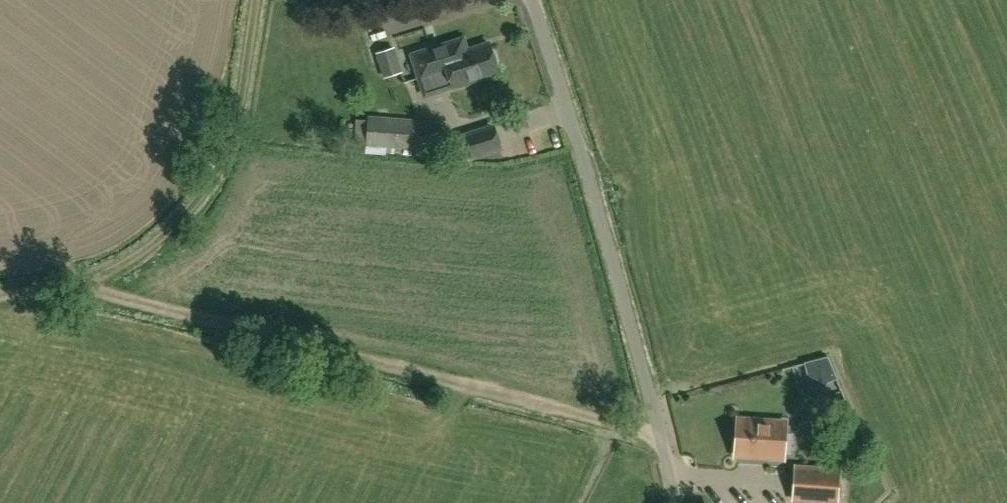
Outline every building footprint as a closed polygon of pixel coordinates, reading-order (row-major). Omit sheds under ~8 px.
[(489,44),(466,51),(463,39),(412,55),(425,96),(498,73),(489,44)] [(382,75),(402,69),(395,45),(375,51),(382,75)] [(441,122),(368,116),(366,144),(439,150),(441,122)] [(492,126),(460,136),(467,159),(500,149),(492,126)] [(828,356),(804,362),(807,374),(825,383),(837,378),(828,356)] [(738,418),(735,455),(783,458),(785,422),(738,418)] [(841,468),(794,464),(791,502),(801,502),(838,502),(841,468)]
